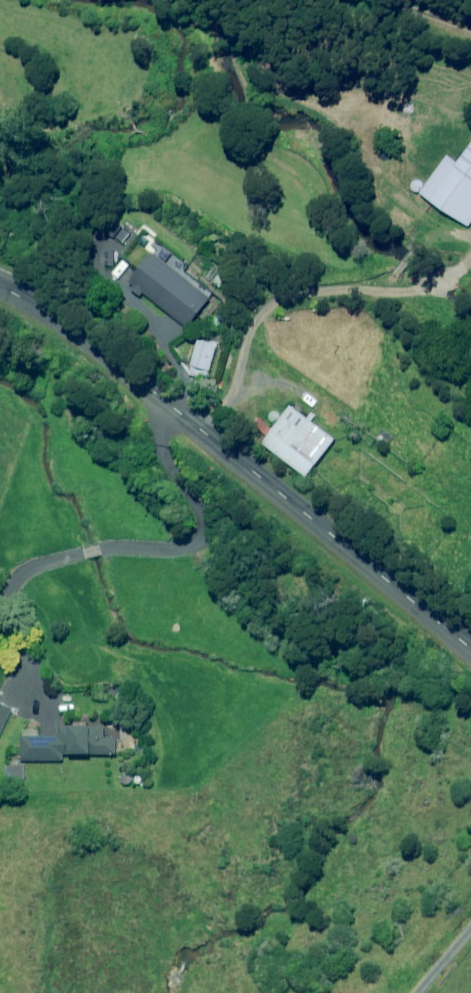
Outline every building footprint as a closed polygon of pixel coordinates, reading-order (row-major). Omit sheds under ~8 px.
[(416,194),(464,227),(470,216),(470,138),(453,164),(442,157),(416,194)] [(125,284),(139,295),(141,292),(186,326),(208,296),(150,252),(125,284)] [(196,340),(189,366),(195,367),(194,371),(206,375),(215,346),(196,340)] [(271,441),(269,443),(273,446),(270,450),(305,476),(333,439),(289,406),(266,437),(271,441)] [(11,709),(0,704),(0,732),(11,709)] [(63,754),(88,755),(89,727),(57,727),(57,737),(16,736),(20,759),(62,760),(63,754)] [(100,737),(98,753),(114,756),(116,739),(100,737)] [(4,765),(4,777),(23,778),(23,766),(4,765)]
